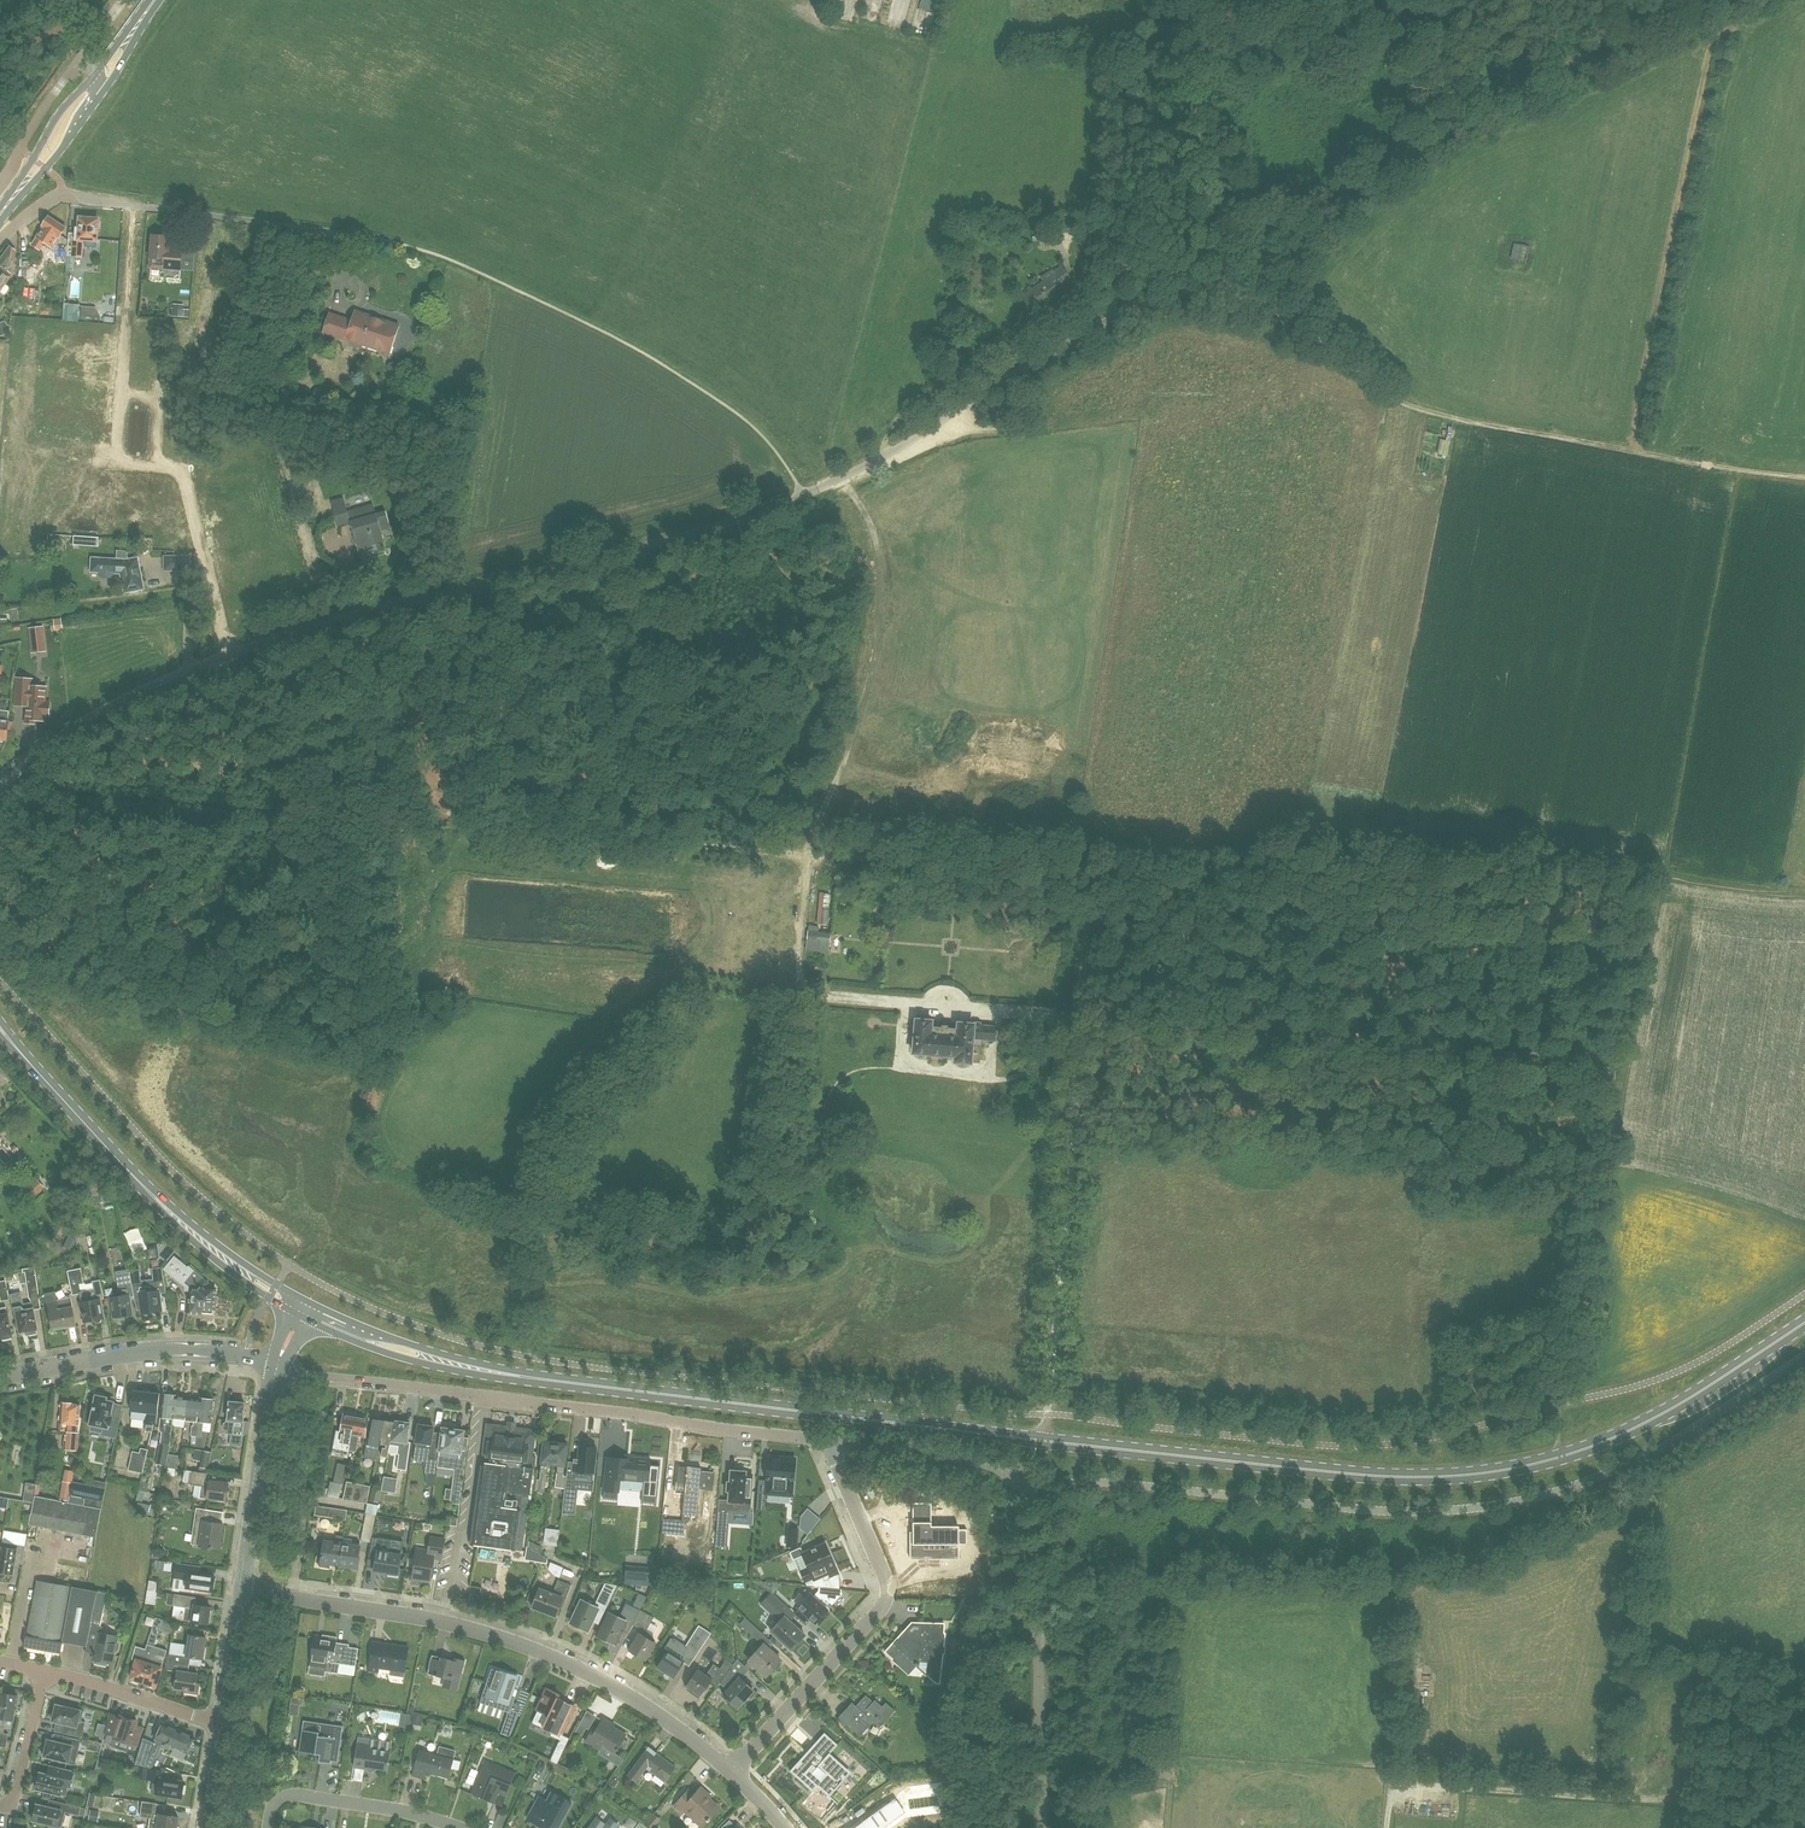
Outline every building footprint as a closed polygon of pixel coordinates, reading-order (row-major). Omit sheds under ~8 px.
[(892,15),(900,17),(905,0),(897,0),(892,15)] [(919,22),(925,23),(924,29),(929,30),(935,0),(924,0),(919,22)] [(865,15),(876,17),(880,3),(869,1),(865,15)] [(65,228),(49,217),(43,226),(43,227),(32,245),(40,250),(45,242),(53,247),(52,247),(60,252),(68,241),(60,236),(65,228)] [(66,270),(74,271),(75,257),(82,257),(84,240),(87,240),(86,246),(96,247),(98,219),(80,218),(79,229),(77,229),(77,233),(69,233),(66,270)] [(162,233),(162,236),(153,235),(150,267),(180,269),(182,251),(169,250),(169,245),(168,245),(168,240),(169,240),(170,233),(162,233)] [(1522,255),(1523,243),(1514,243),(1513,255),(1522,255)] [(0,255),(0,272),(1,273),(3,271),(9,275),(10,273),(15,250),(7,245),(0,255)] [(1054,272),(1056,274),(1022,297),(1032,312),(1066,289),(1063,285),(1071,280),(1062,267),(1054,272)] [(6,282),(10,277),(9,275),(3,271),(1,273),(0,272),(0,291),(6,282)] [(80,305),(64,304),(63,320),(67,321),(79,321),(80,308),(80,305)] [(80,308),(79,321),(94,322),(95,309),(80,308)] [(187,318),(188,311),(171,309),(170,317),(187,318)] [(343,338),(388,354),(398,326),(383,321),(382,322),(354,312),(351,321),(329,313),(322,332),(343,340),(343,338)] [(5,321),(0,323),(0,335),(1,336),(9,333),(5,321)] [(1006,400),(1009,413),(1019,411),(1017,401),(1010,402),(1010,399),(1006,400)] [(38,443),(37,459),(53,460),(55,460),(56,444),(54,444),(38,443)] [(390,525),(385,510),(376,513),(373,503),(347,511),(343,497),(331,500),(338,525),(350,522),(357,546),(383,539),(380,528),(390,525)] [(96,507),(94,524),(100,524),(109,525),(110,508),(101,508),(96,507)] [(32,554),(31,555),(44,556),(46,535),(38,535),(38,536),(35,536),(34,546),(32,546),(32,552),(33,552),(33,554),(32,554)] [(124,587),(143,584),(138,558),(129,560),(129,559),(129,556),(128,554),(128,553),(128,552),(127,552),(126,551),(125,551),(118,550),(117,560),(93,558),(92,572),(99,572),(98,575),(113,576),(114,573),(122,574),(124,587)] [(191,558),(173,557),(173,571),(190,572),(191,558)] [(41,626),(29,628),(32,650),(44,648),(41,626)] [(46,687),(32,686),(32,680),(32,679),(31,679),(29,679),(17,678),(16,691),(15,703),(15,705),(16,705),(26,706),(27,706),(25,723),(35,724),(35,720),(43,721),(44,715),(47,715),(49,713),(49,704),(48,702),(45,702),(46,687)] [(7,740),(11,713),(0,711),(0,742),(5,742),(5,740),(7,740)] [(831,933),(807,930),(805,950),(828,953),(831,933)] [(995,1041),(996,1026),(981,1025),(980,1023),(975,1022),(973,1024),(973,1025),(958,1023),(958,1029),(948,1028),(948,1025),(941,1025),(941,1028),(931,1027),(931,1021),(927,1021),(928,1017),(920,1017),(920,1020),(916,1020),(914,1038),(912,1038),(912,1041),(911,1044),(912,1044),(911,1047),(914,1047),(913,1053),(916,1053),(916,1054),(917,1055),(918,1056),(919,1056),(920,1057),(921,1057),(922,1057),(923,1056),(924,1056),(925,1055),(926,1055),(926,1054),(928,1054),(929,1049),(945,1050),(944,1055),(955,1056),(955,1062),(957,1062),(958,1063),(959,1064),(961,1065),(962,1066),(964,1065),(965,1065),(966,1065),(967,1064),(967,1063),(968,1063),(970,1063),(972,1045),(981,1045),(982,1040),(995,1041)] [(44,1187),(36,1179),(26,1189),(33,1198),(44,1187)] [(110,1202),(108,1194),(99,1196),(101,1204),(110,1202)] [(209,1283),(204,1279),(188,1266),(187,1267),(174,1256),(163,1269),(185,1287),(185,1290),(192,1290),(190,1313),(201,1313),(201,1309),(214,1309),(215,1289),(209,1289),(209,1283)] [(39,1297),(35,1267),(24,1269),(22,1269),(22,1272),(25,1272),(29,1298),(39,1297)] [(85,1288),(81,1269),(68,1271),(72,1290),(85,1288)] [(133,1315),(130,1297),(133,1297),(133,1296),(131,1287),(129,1270),(114,1272),(117,1294),(121,1293),(121,1297),(111,1298),(114,1318),(133,1315)] [(5,1280),(0,1282),(0,1298),(1,1301),(9,1299),(5,1280)] [(104,1320),(102,1310),(100,1299),(104,1298),(100,1280),(92,1282),(94,1289),(79,1292),(81,1302),(79,1303),(80,1303),(81,1310),(83,1309),(85,1323),(104,1320)] [(153,1313),(162,1312),(160,1292),(157,1292),(156,1283),(150,1284),(150,1285),(131,1287),(133,1296),(137,1295),(139,1310),(141,1309),(142,1314),(143,1314),(144,1316),(153,1315),(153,1313)] [(76,1322),(72,1298),(56,1301),(54,1293),(46,1295),(48,1303),(49,1311),(53,1328),(67,1326),(67,1324),(76,1322)] [(32,1303),(23,1304),(21,1294),(11,1296),(14,1310),(16,1309),(21,1333),(27,1332),(27,1333),(29,1333),(29,1335),(37,1334),(37,1331),(38,1331),(34,1309),(33,1309),(32,1303)] [(3,1340),(11,1338),(11,1336),(12,1336),(8,1314),(7,1314),(6,1308),(0,1309),(0,1337),(1,1337),(2,1338),(3,1338),(3,1340)] [(158,1414),(160,1393),(134,1390),(133,1399),(132,1399),(131,1408),(132,1408),(132,1411),(132,1418),(145,1420),(144,1423),(147,1423),(146,1431),(152,1432),(154,1424),(156,1424),(157,1414),(158,1414)] [(92,1425),(91,1430),(102,1432),(102,1435),(117,1438),(119,1422),(111,1421),(112,1416),(110,1416),(113,1402),(111,1402),(111,1399),(104,1398),(105,1395),(95,1394),(92,1407),(93,1408),(93,1410),(94,1410),(91,1424),(92,1425)] [(164,1467),(166,1467),(169,1454),(168,1454),(173,1424),(173,1419),(176,1396),(164,1394),(160,1427),(163,1427),(163,1432),(161,1432),(156,1464),(165,1465),(164,1467)] [(186,1421),(188,1398),(177,1397),(177,1396),(176,1396),(173,1419),(186,1421)] [(197,1436),(201,1400),(188,1398),(186,1421),(193,1422),(193,1425),(192,1425),(191,1435),(197,1436)] [(206,1431),(210,1431),(214,1400),(201,1399),(201,1400),(197,1436),(196,1446),(205,1447),(206,1431)] [(224,1424),(223,1429),(225,1431),(225,1433),(231,1434),(230,1444),(241,1446),(242,1436),(247,1436),(249,1422),(244,1421),(245,1414),(244,1414),(245,1403),(230,1402),(228,1420),(227,1419),(226,1422),(224,1424)] [(80,1425),(81,1405),(62,1403),(61,1424),(62,1424),(61,1433),(68,1434),(68,1440),(66,1440),(66,1450),(79,1450),(80,1433),(79,1433),(79,1425),(80,1425)] [(350,1451),(356,1417),(351,1416),(351,1414),(346,1413),(345,1415),(344,1415),(338,1449),(350,1451)] [(365,1437),(368,1419),(367,1419),(368,1418),(362,1417),(362,1418),(356,1417),(350,1451),(356,1452),(359,1436),(365,1437)] [(384,1421),(372,1419),(365,1456),(377,1459),(381,1440),(382,1440),(383,1440),(385,1431),(382,1430),(384,1421)] [(407,1442),(410,1424),(403,1423),(402,1420),(399,1419),(397,1422),(396,1422),(392,1440),(391,1440),(391,1445),(397,1446),(396,1454),(398,1454),(395,1469),(405,1470),(409,1442),(407,1442)] [(388,1457),(391,1445),(391,1440),(395,1423),(394,1423),(394,1421),(388,1420),(387,1422),(384,1421),(382,1430),(385,1431),(383,1440),(382,1440),(382,1444),(387,1446),(387,1449),(384,1448),(382,1456),(388,1457)] [(440,1433),(433,1432),(433,1427),(428,1426),(428,1424),(419,1422),(414,1453),(425,1454),(424,1460),(425,1465),(424,1465),(428,1485),(434,1486),(437,1455),(440,1433)] [(530,1494),(535,1457),(531,1457),(535,1432),(514,1429),(515,1425),(508,1424),(508,1428),(488,1426),(485,1449),(486,1449),(484,1463),(483,1463),(483,1465),(481,1465),(480,1473),(482,1473),(474,1535),(472,1534),(471,1542),(473,1543),(473,1544),(522,1551),(530,1494)] [(464,1431),(443,1428),(438,1464),(457,1467),(456,1470),(455,1469),(452,1489),(462,1491),(469,1438),(463,1437),(464,1431)] [(554,1464),(557,1442),(547,1440),(547,1442),(545,1442),(540,1479),(536,1478),(535,1490),(545,1492),(546,1480),(548,1464),(554,1464)] [(564,1476),(568,1445),(565,1445),(566,1443),(557,1442),(554,1464),(558,1465),(555,1486),(565,1488),(566,1481),(567,1477),(564,1476)] [(567,1474),(565,1498),(577,1499),(578,1489),(593,1491),(594,1480),(597,1448),(592,1448),(593,1446),(591,1444),(587,1444),(584,1446),(584,1447),(580,1446),(578,1459),(574,1459),(573,1475),(567,1474)] [(148,1450),(140,1448),(139,1453),(132,1451),(128,1470),(142,1473),(148,1450)] [(233,1448),(232,1462),(244,1462),(245,1448),(233,1448)] [(211,1452),(202,1450),(199,1465),(208,1467),(211,1452)] [(169,1454),(166,1467),(177,1469),(181,1456),(169,1454)] [(793,1496),(796,1458),(769,1456),(767,1491),(766,1494),(793,1496)] [(656,1504),(659,1466),(650,1465),(650,1459),(634,1457),(634,1462),(627,1461),(627,1459),(607,1457),(603,1499),(618,1500),(619,1479),(643,1481),(642,1502),(656,1504)] [(337,1463),(333,1481),(342,1484),(342,1483),(346,1465),(337,1463)] [(663,1519),(661,1534),(684,1536),(685,1524),(690,1520),(696,1521),(697,1517),(700,1481),(712,1482),(713,1473),(701,1472),(702,1469),(680,1466),(680,1465),(677,1465),(674,1491),(685,1492),(682,1515),(682,1521),(663,1519)] [(719,1508),(716,1545),(727,1546),(730,1511),(734,1511),(735,1502),(750,1503),(752,1474),(746,1474),(746,1472),(743,1471),(743,1469),(733,1468),(733,1471),(730,1470),(730,1482),(727,1482),(727,1491),(729,1491),(728,1500),(727,1508),(719,1508)] [(173,1477),(174,1470),(167,1469),(166,1476),(173,1477)] [(184,1470),(182,1481),(190,1482),(191,1471),(184,1470)] [(189,1485),(200,1486),(199,1498),(206,1499),(207,1498),(208,1498),(227,1501),(229,1484),(207,1481),(208,1473),(191,1471),(190,1482),(189,1485)] [(397,1479),(384,1476),(381,1490),(395,1492),(397,1479)] [(72,1483),(62,1481),(59,1498),(68,1500),(72,1483)] [(141,1482),(139,1490),(147,1492),(149,1483),(141,1482)] [(352,1502),(356,1484),(347,1482),(343,1500),(352,1502)] [(70,1495),(71,1495),(103,1501),(105,1492),(91,1489),(91,1487),(73,1483),(70,1495)] [(356,1484),(352,1502),(361,1503),(365,1486),(356,1484)] [(380,1490),(372,1488),(370,1500),(378,1501),(380,1490)] [(147,1515),(149,1505),(142,1503),(143,1496),(146,1497),(147,1492),(139,1490),(138,1490),(134,1507),(137,1508),(136,1513),(147,1515)] [(32,1503),(33,1496),(24,1494),(23,1501),(32,1503)] [(30,1525),(96,1538),(102,1510),(103,1501),(71,1495),(69,1503),(36,1496),(30,1525)] [(10,1499),(0,1497),(0,1507),(8,1509),(10,1499)] [(384,1507),(396,1510),(398,1503),(385,1500),(384,1507)] [(987,1517),(987,1506),(976,1506),(976,1517),(987,1517)] [(329,1508),(328,1517),(346,1520),(348,1511),(329,1508)] [(206,1511),(196,1509),(191,1544),(200,1545),(200,1547),(219,1549),(223,1524),(222,1524),(223,1512),(206,1510),(206,1511)] [(375,1515),(366,1514),(361,1540),(370,1542),(375,1515)] [(456,1526),(457,1518),(448,1517),(447,1524),(456,1526)] [(967,1544),(967,1529),(959,1529),(959,1526),(947,1526),(931,1526),(931,1522),(916,1522),(916,1532),(910,1532),(910,1550),(924,1550),(924,1545),(945,1545),(945,1555),(957,1555),(957,1558),(958,1558),(959,1558),(959,1544),(967,1544)] [(799,1528),(787,1527),(786,1546),(798,1547),(799,1528)] [(558,1529),(546,1528),(544,1545),(557,1546),(558,1529)] [(339,1565),(343,1543),(342,1543),(343,1538),(343,1536),(336,1535),(335,1542),(325,1541),(322,1556),(318,1556),(318,1562),(321,1566),(330,1568),(330,1564),(339,1565)] [(397,1577),(401,1551),(389,1549),(391,1539),(378,1537),(377,1542),(371,1541),(368,1559),(376,1560),(374,1570),(386,1572),(385,1575),(397,1577)] [(423,1579),(430,1580),(434,1554),(442,1555),(445,1539),(431,1537),(428,1555),(417,1553),(414,1576),(423,1577),(423,1579)] [(339,1565),(357,1568),(361,1543),(351,1542),(352,1539),(343,1538),(342,1543),(343,1543),(339,1565)] [(25,1546),(2,1542),(0,1554),(0,1572),(13,1574),(16,1560),(23,1561),(25,1546)] [(837,1572),(825,1544),(803,1553),(809,1568),(801,1571),(807,1586),(820,1587),(824,1587),(825,1579),(823,1575),(828,1573),(829,1575),(837,1572)] [(539,1562),(542,1555),(527,1546),(525,1559),(534,1561),(539,1562)] [(178,1564),(176,1577),(182,1578),(180,1592),(210,1597),(210,1591),(213,1592),(215,1577),(199,1575),(200,1567),(191,1565),(178,1564)] [(651,1586),(652,1568),(627,1566),(626,1584),(651,1586)] [(751,1580),(751,1581),(771,1592),(772,1593),(773,1594),(782,1583),(773,1582),(751,1580)] [(62,1642),(73,1587),(38,1581),(27,1636),(25,1647),(61,1653),(63,1642),(62,1642)] [(533,1608),(556,1617),(562,1602),(565,1603),(571,1586),(558,1581),(553,1594),(539,1589),(533,1608)] [(599,1625),(611,1600),(617,1586),(605,1584),(600,1595),(594,1607),(582,1602),(572,1624),(588,1631),(592,1622),(599,1625)] [(62,1642),(63,1642),(87,1647),(91,1625),(97,1592),(87,1590),(73,1587),(62,1642)] [(827,1598),(833,1604),(842,1593),(841,1592),(842,1589),(824,1587),(820,1587),(819,1591),(814,1597),(810,1593),(798,1607),(815,1623),(828,1610),(821,1604),(827,1598)] [(107,1593),(97,1592),(91,1625),(87,1647),(86,1652),(94,1654),(93,1660),(96,1660),(95,1663),(107,1666),(108,1663),(113,1664),(118,1636),(102,1633),(103,1626),(100,1626),(107,1593)] [(771,1592),(766,1597),(786,1615),(782,1620),(771,1632),(791,1650),(805,1635),(790,1621),(796,1615),(778,1599),(773,1594),(772,1593),(771,1592)] [(167,1597),(166,1604),(174,1605),(186,1607),(184,1620),(192,1621),(192,1622),(208,1624),(210,1607),(195,1605),(196,1598),(175,1595),(175,1594),(168,1593),(167,1597)] [(645,1603),(647,1598),(639,1593),(636,1599),(645,1603)] [(484,1601),(483,1606),(496,1608),(507,1610),(508,1603),(497,1601),(497,1598),(485,1596),(484,1601)] [(615,1644),(626,1623),(633,1626),(633,1625),(641,1611),(626,1604),(621,1614),(624,1615),(622,1620),(609,1614),(599,1636),(615,1644)] [(646,1661),(656,1643),(649,1639),(653,1632),(648,1629),(654,1618),(641,1611),(633,1625),(641,1630),(629,1651),(646,1661)] [(137,1660),(131,1678),(144,1682),(155,1647),(154,1647),(157,1637),(159,1631),(162,1620),(156,1618),(151,1635),(148,1645),(146,1650),(136,1647),(132,1658),(137,1660)] [(749,1660),(766,1677),(781,1661),(764,1645),(769,1639),(745,1618),(739,1624),(763,1645),(749,1660)] [(162,1620),(159,1631),(171,1635),(173,1623),(162,1620)] [(886,1651),(909,1672),(916,1664),(917,1666),(919,1664),(918,1663),(920,1660),(930,1661),(928,1675),(937,1682),(940,1683),(946,1633),(944,1633),(945,1624),(912,1622),(886,1651)] [(669,1651),(658,1668),(673,1678),(683,1662),(689,1667),(701,1649),(707,1641),(694,1633),(689,1641),(685,1647),(671,1638),(665,1648),(669,1651)] [(169,1653),(167,1661),(190,1664),(191,1657),(203,1659),(205,1659),(207,1647),(204,1647),(206,1637),(189,1635),(188,1645),(180,1644),(171,1642),(169,1653)] [(309,1670),(338,1674),(340,1664),(346,1665),(349,1645),(336,1643),(337,1637),(323,1635),(322,1638),(314,1637),(312,1648),(309,1670)] [(369,1671),(379,1672),(379,1668),(391,1669),(390,1675),(404,1677),(408,1648),(373,1643),(369,1671)] [(155,1647),(144,1682),(156,1686),(162,1668),(161,1667),(163,1661),(166,1651),(161,1649),(155,1647)] [(446,1688),(458,1691),(466,1661),(458,1659),(457,1662),(432,1655),(428,1674),(448,1679),(446,1688)] [(698,1669),(685,1686),(700,1697),(711,1682),(717,1687),(720,1684),(725,1676),(734,1665),(726,1659),(719,1668),(714,1664),(706,1675),(698,1669)] [(725,1676),(720,1684),(728,1691),(723,1696),(737,1708),(753,1691),(741,1679),(749,1670),(737,1660),(734,1665),(725,1676)] [(167,1661),(164,1670),(177,1671),(175,1688),(184,1689),(184,1692),(198,1695),(200,1684),(197,1683),(198,1674),(189,1673),(190,1664),(167,1661)] [(492,1667),(481,1702),(508,1711),(501,1733),(510,1736),(521,1705),(513,1702),(518,1687),(515,1686),(518,1675),(492,1667)] [(539,1710),(536,1716),(546,1721),(544,1725),(549,1727),(548,1729),(552,1732),(551,1735),(557,1738),(560,1739),(550,1760),(557,1763),(570,1737),(563,1734),(561,1732),(566,1721),(569,1722),(576,1708),(557,1699),(559,1695),(546,1689),(537,1709),(539,1710)] [(17,1695),(1,1693),(1,1694),(0,1702),(0,1718),(13,1720),(15,1705),(17,1705),(19,1697),(17,1697),(17,1695)] [(852,1703),(839,1717),(861,1737),(870,1727),(868,1726),(872,1721),(880,1727),(883,1723),(884,1724),(896,1711),(887,1703),(883,1707),(876,1700),(874,1702),(866,1696),(857,1706),(852,1703)] [(297,1715),(299,1704),(302,1705),(303,1699),(291,1697),(289,1715),(289,1714),(291,1714),(297,1715)] [(78,1721),(81,1710),(74,1709),(74,1707),(64,1704),(64,1706),(56,1704),(52,1721),(66,1724),(64,1734),(82,1738),(85,1722),(78,1721)] [(421,1723),(422,1714),(413,1712),(411,1721),(421,1723)] [(410,1714),(400,1713),(398,1726),(408,1728),(410,1714)] [(137,1721),(135,1720),(135,1718),(125,1714),(124,1717),(121,1716),(117,1728),(109,1725),(106,1739),(113,1742),(114,1739),(136,1746),(140,1735),(133,1733),(137,1721)] [(602,1746),(614,1754),(626,1735),(613,1727),(615,1725),(603,1718),(595,1732),(592,1731),(586,1742),(600,1751),(602,1746)] [(303,1730),(299,1752),(307,1753),(321,1755),(320,1762),(331,1764),(331,1760),(338,1761),(342,1733),(343,1727),(334,1725),(334,1726),(305,1722),(303,1730)] [(143,1738),(134,1764),(151,1767),(162,1742),(164,1743),(163,1744),(165,1745),(166,1747),(169,1749),(171,1748),(173,1749),(174,1747),(187,1754),(195,1737),(180,1731),(163,1723),(156,1739),(154,1743),(143,1738)] [(104,1740),(106,1727),(98,1726),(96,1739),(104,1740)] [(8,1734),(0,1733),(0,1740),(7,1741),(8,1734)] [(62,1743),(48,1740),(46,1747),(44,1747),(42,1754),(44,1755),(44,1756),(74,1763),(79,1740),(63,1736),(62,1743)] [(366,1767),(387,1770),(391,1743),(359,1738),(355,1767),(365,1769),(366,1767)] [(838,1803),(867,1771),(838,1745),(828,1755),(817,1745),(809,1753),(807,1752),(790,1770),(813,1792),(818,1786),(824,1792),(837,1804),(838,1803)] [(419,1749),(412,1776),(425,1780),(427,1772),(449,1778),(454,1759),(457,1751),(448,1749),(440,1747),(438,1754),(419,1749)] [(627,1776),(636,1783),(646,1769),(664,1783),(676,1767),(649,1747),(627,1776)] [(534,1761),(537,1756),(531,1753),(528,1759),(534,1761)] [(951,1769),(955,1763),(948,1758),(944,1764),(951,1769)] [(484,1798),(503,1806),(516,1773),(486,1760),(480,1774),(471,1794),(484,1799),(484,1798)] [(74,1771),(50,1765),(48,1774),(40,1773),(36,1789),(66,1796),(70,1780),(71,1781),(74,1771)] [(145,1779),(146,1768),(139,1767),(137,1778),(145,1779)] [(157,1796),(168,1798),(168,1796),(181,1798),(184,1782),(161,1778),(162,1771),(148,1769),(147,1779),(160,1781),(157,1796)] [(614,1787),(617,1782),(613,1778),(609,1784),(614,1787)] [(954,1783),(945,1784),(946,1793),(949,1811),(952,1810),(952,1811),(958,1810),(954,1783)] [(686,1809),(704,1824),(718,1807),(706,1796),(708,1794),(701,1788),(694,1795),(688,1790),(674,1806),(682,1813),(686,1809)] [(582,1789),(577,1798),(584,1802),(589,1792),(582,1789)] [(547,1800),(537,1801),(527,1818),(544,1827),(558,1827),(573,1803),(552,1792),(547,1800)] [(51,1807),(37,1804),(33,1820),(61,1827),(65,1812),(79,1815),(80,1807),(52,1800),(51,1807)] [(178,1817),(154,1814),(156,1804),(142,1802),(140,1817),(153,1819),(153,1824),(158,1824),(157,1827),(176,1827),(178,1817)] [(895,1819),(895,1818),(900,1815),(896,1809),(891,1802),(854,1827),(882,1827),(895,1819)] [(97,1821),(99,1810),(90,1809),(88,1819),(97,1821)] [(653,1813),(645,1823),(651,1827),(653,1827),(661,1819),(653,1813)] [(619,1825),(610,1817),(605,1824),(596,1818),(589,1827),(617,1827),(619,1825)] [(631,1827),(648,1827),(637,1820),(631,1827)]
